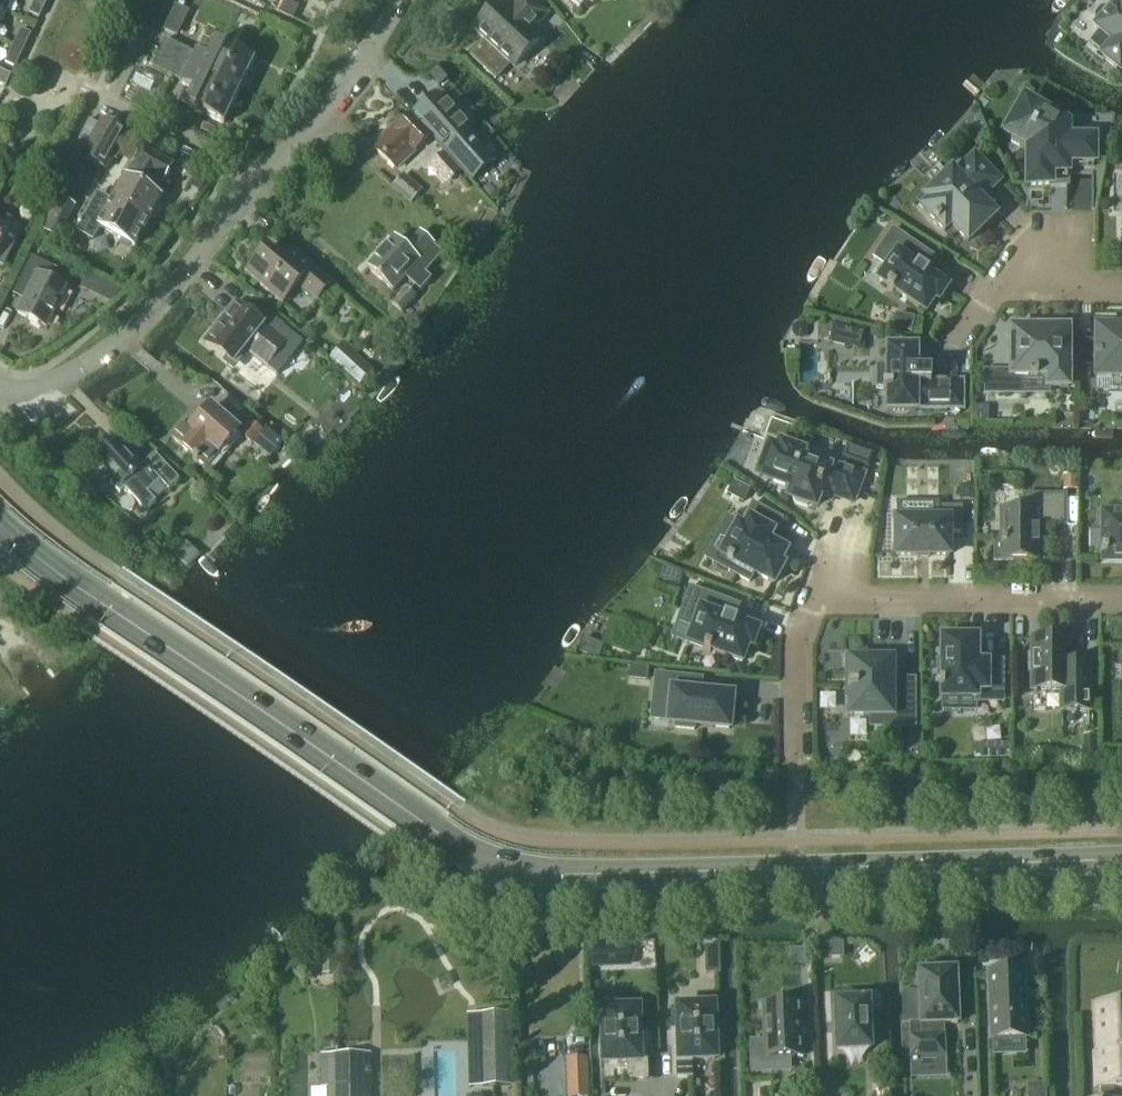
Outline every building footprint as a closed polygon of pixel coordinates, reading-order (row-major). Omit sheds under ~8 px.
[(38,19),(39,19),(47,2),(42,0),(35,0),(29,14),(38,19)] [(275,12),(283,16),(290,3),(283,0),(280,0),(275,12)] [(470,57),(495,81),(511,65),(513,67),(538,41),(529,32),(546,15),(530,0),(520,0),(514,6),(516,8),(510,15),(498,3),(473,29),(485,41),(470,57)] [(570,1),(579,9),(588,0),(569,0),(570,1)] [(290,3),(283,16),(292,21),(299,7),(290,3)] [(1098,27),(1096,30),(1114,45),(1102,59),(1120,73),(1121,70),(1121,6),(1118,11),(1115,8),(1112,11),(1109,8),(1100,8),(1094,15),(1095,24),(1098,27)] [(167,23),(164,31),(177,37),(181,29),(167,23)] [(21,29),(12,46),(23,51),(31,34),(21,29)] [(158,54),(239,93),(255,61),(215,41),(206,60),(165,40),(158,54)] [(4,63),(15,68),(23,51),(12,46),(4,63)] [(224,125),(239,93),(158,54),(152,67),(193,87),(184,106),(224,125)] [(437,68),(429,75),(439,86),(447,79),(437,68)] [(5,88),(7,84),(11,77),(0,72),(0,85),(5,88)] [(435,93),(411,115),(412,116),(431,138),(471,181),(493,161),(465,131),(466,130),(468,128),(460,119),(459,120),(454,114),(455,113),(447,104),(446,105),(435,93)] [(1050,182),(1065,182),(1067,182),(1067,175),(1067,172),(1067,167),(1093,167),(1093,141),(1090,141),(1090,131),(1067,131),(1067,126),(1044,113),(1032,106),(1023,121),(1013,139),(1011,142),(1028,153),(1028,186),(1050,187),(1050,182)] [(396,125),(372,147),(395,173),(416,153),(415,153),(431,138),(412,116),(399,128),(396,125)] [(105,171),(124,139),(127,134),(103,120),(81,157),(105,171)] [(200,130),(212,136),(215,129),(203,124),(200,130)] [(123,177),(110,201),(131,212),(132,210),(149,220),(161,199),(144,189),(161,158),(143,148),(126,179),(123,177)] [(445,154),(431,166),(446,184),(460,171),(445,154)] [(918,205),(927,214),(944,231),(951,225),(967,242),(984,226),(980,223),(991,213),(979,200),(998,181),(974,156),(955,175),(952,172),(936,188),(918,205)] [(58,196),(49,212),(66,222),(75,206),(58,196)] [(93,200),(75,232),(91,240),(98,227),(134,247),(149,220),(132,210),(131,212),(110,201),(106,207),(93,200)] [(3,266),(21,228),(6,220),(3,226),(0,224),(0,265),(3,266)] [(893,230),(879,250),(893,260),(879,281),(888,287),(886,289),(893,293),(894,291),(925,312),(934,299),(938,301),(946,289),(927,275),(928,274),(926,273),(935,259),(893,230)] [(393,292),(394,291),(405,279),(410,284),(420,293),(432,279),(425,273),(442,254),(419,234),(405,249),(394,239),(367,269),(393,292)] [(316,303),(332,285),(293,252),(283,263),(267,249),(246,273),(283,305),(298,287),(316,303)] [(46,328),(66,288),(46,279),(52,267),(32,258),(20,283),(31,288),(18,314),(46,328)] [(89,277),(82,291),(109,304),(122,292),(89,277)] [(391,305),(402,315),(416,297),(406,288),(399,296),(391,305)] [(229,312),(204,343),(234,367),(246,352),(276,376),(303,343),(283,327),(284,326),(273,317),(272,318),(251,302),(245,309),(237,303),(229,312)] [(914,319),(896,315),(892,329),(911,333),(914,319)] [(866,332),(849,328),(850,323),(836,320),(835,324),(833,324),(829,343),(861,351),(866,332)] [(1096,378),(1121,378),(1121,330),(1120,330),(1120,327),(1100,327),(1100,330),(1097,330),(1096,378)] [(985,377),(984,394),(1020,395),(1020,377),(1029,377),(1029,380),(1038,380),(1038,377),(1048,377),(1048,388),(1068,388),(1068,330),(1011,330),(1011,372),(1000,372),(1000,377),(985,377)] [(360,385),(373,370),(350,348),(336,363),(360,385)] [(875,366),(875,390),(887,390),(887,412),(916,412),(916,410),(962,410),(962,382),(931,382),(931,371),(916,371),(917,348),(887,348),(886,366),(875,366)] [(184,424),(171,438),(206,469),(238,432),(210,407),(190,430),(184,424)] [(253,442),(271,458),(282,444),(266,430),(263,433),(253,423),(242,436),(251,444),(253,442)] [(125,489),(146,511),(156,501),(148,492),(160,481),(168,490),(179,480),(155,454),(138,470),(133,465),(135,463),(125,452),(123,454),(114,444),(106,451),(104,449),(96,457),(116,478),(110,484),(120,494),(125,489)] [(768,449),(758,478),(792,490),(789,499),(792,500),(794,505),(807,509),(811,507),(815,508),(818,499),(828,503),(827,508),(829,508),(833,496),(852,503),(862,476),(830,465),(828,470),(800,460),(802,454),(779,446),(777,452),(768,449)] [(849,447),(845,459),(844,460),(867,468),(872,455),(849,447)] [(750,490),(733,481),(727,494),(743,503),(750,490)] [(974,500),(974,486),(959,486),(959,500),(974,500)] [(995,561),(1021,561),(1035,561),(1035,545),(1037,545),(1037,526),(1065,526),(1065,496),(1024,496),(1024,509),(1002,509),(1002,540),(994,540),(995,561)] [(898,502),(896,502),(896,520),(896,556),(949,556),(949,533),(962,533),(962,507),(938,507),(938,506),(938,502),(898,502)] [(729,542),(721,556),(740,566),(735,575),(749,583),(753,577),(772,587),(783,567),(779,565),(786,552),(769,543),(782,520),(753,504),(739,528),(733,525),(725,540),(729,542)] [(1101,549),(1101,555),(1102,555),(1102,561),(1121,561),(1121,512),(1102,512),(1102,549),(1101,549)] [(690,587),(681,612),(698,618),(689,643),(741,662),(747,646),(751,647),(757,631),(734,623),(740,606),(690,587)] [(977,661),(977,644),(977,639),(942,639),(942,661),(938,661),(937,678),(942,678),(942,699),(976,699),(976,691),(1003,691),(1003,661),(977,661)] [(1068,663),(1068,654),(1068,639),(1032,639),(1032,655),(1028,655),(1028,674),(1032,674),(1032,690),(1060,690),(1060,711),(1089,711),(1089,663),(1068,663)] [(845,657),(845,689),(849,689),(849,716),(890,716),(890,728),(915,728),(915,683),(892,683),(892,661),(868,661),(868,657),(845,657)] [(649,668),(630,666),(628,680),(647,682),(649,668)] [(729,730),(732,697),(700,693),(702,679),(655,675),(652,706),(670,708),(668,724),(675,724),(675,729),(694,731),(695,726),(729,730)] [(1084,755),(1099,755),(1099,736),(1084,736),(1084,755)] [(908,751),(917,751),(917,738),(908,738),(908,751)] [(639,941),(640,966),(656,966),(655,940),(639,941)] [(828,958),(843,958),(843,944),(828,944),(828,958)] [(705,955),(720,955),(720,946),(705,947),(705,955)] [(803,950),(790,950),(791,964),(804,963),(803,950)] [(627,966),(627,952),(595,953),(595,967),(627,966)] [(1024,970),(988,971),(990,1040),(1027,1038),(1024,970)] [(921,1024),(909,1024),(912,1079),(945,1078),(943,1025),(957,1024),(955,972),(919,973),(919,991),(921,1024)] [(868,1001),(836,1002),(838,1051),(870,1050),(868,1001)] [(801,1002),(764,1003),(766,1058),(804,1057),(801,1002)] [(1112,1088),(1121,1088),(1121,1003),(1096,1004),(1099,1089),(1101,1088),(1101,1095),(1113,1095),(1112,1088)] [(681,1009),(678,1009),(679,1031),(672,1031),(673,1078),(691,1077),(690,1061),(715,1060),(715,1057),(718,1057),(717,1040),(714,1040),(713,1008),(695,1009),(694,1005),(681,1006),(681,1009)] [(638,1032),(638,1010),(619,1011),(619,1007),(605,1007),(605,1011),(603,1011),(604,1043),(600,1043),(601,1060),(604,1060),(604,1063),(629,1062),(629,1079),(647,1079),(645,1032),(638,1032)] [(512,1012),(481,1013),(483,1087),(514,1087),(512,1012)] [(530,1018),(531,1039),(547,1039),(547,1017),(530,1018)] [(320,1055),(320,1088),(328,1088),(335,1088),(335,1095),(344,1095),(344,1055),(320,1055)] [(344,1055),(344,1095),(371,1095),(370,1055),(344,1055)] [(565,1060),(567,1095),(589,1095),(588,1059),(565,1060)] [(886,1082),(873,1082),(873,1095),(887,1095),(886,1082)]
